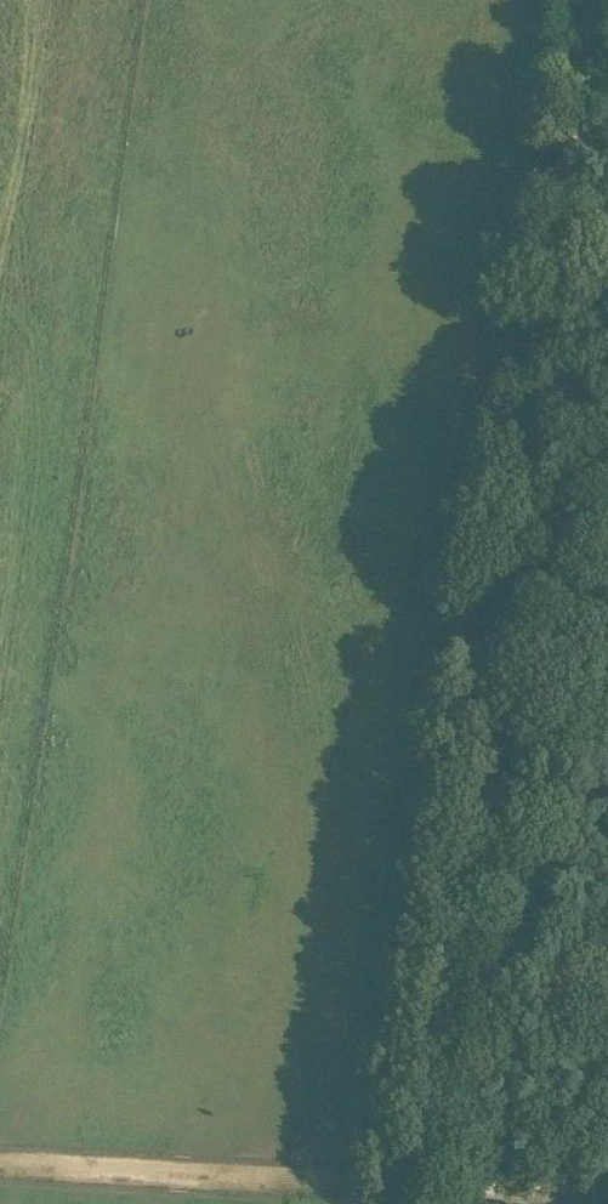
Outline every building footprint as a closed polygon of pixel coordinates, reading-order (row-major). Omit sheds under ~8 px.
[(539,1176),(537,1190),(556,1193),(558,1178),(539,1176)] [(566,1179),(564,1195),(583,1197),(585,1181),(566,1179)]
